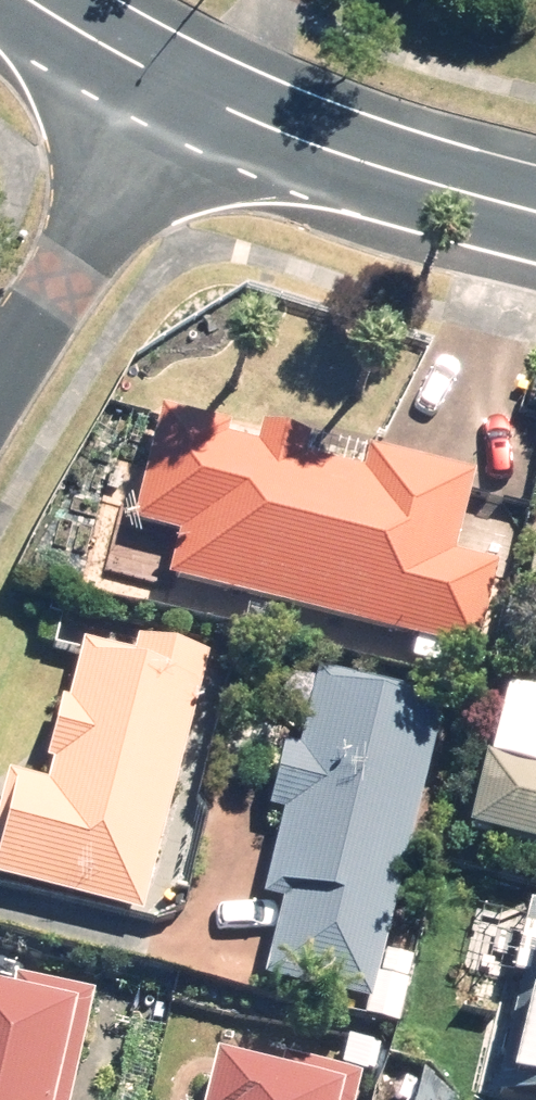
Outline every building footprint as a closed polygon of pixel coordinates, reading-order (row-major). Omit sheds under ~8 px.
[(178,583),(478,661),(503,567),(455,554),(475,479),(162,398),(131,518),(191,534),(178,583)] [(203,650),(146,638),(142,657),(86,645),(57,787),(12,777),(0,832),(0,883),(148,914),(203,650)] [(294,903),(276,979),(372,1002),(369,1015),(401,1022),(415,959),(384,952),(443,700),(319,671),(267,897),(294,903)] [(513,688),(478,823),(535,838),(535,694),(513,688)] [(508,1091),(535,1098),(535,971),(508,1091)] [(88,992),(19,977),(16,995),(0,991),(0,1099),(65,1099),(88,992)] [(363,1075),(283,1056),(277,1081),(221,1067),(213,1099),(357,1099),(363,1075)]
